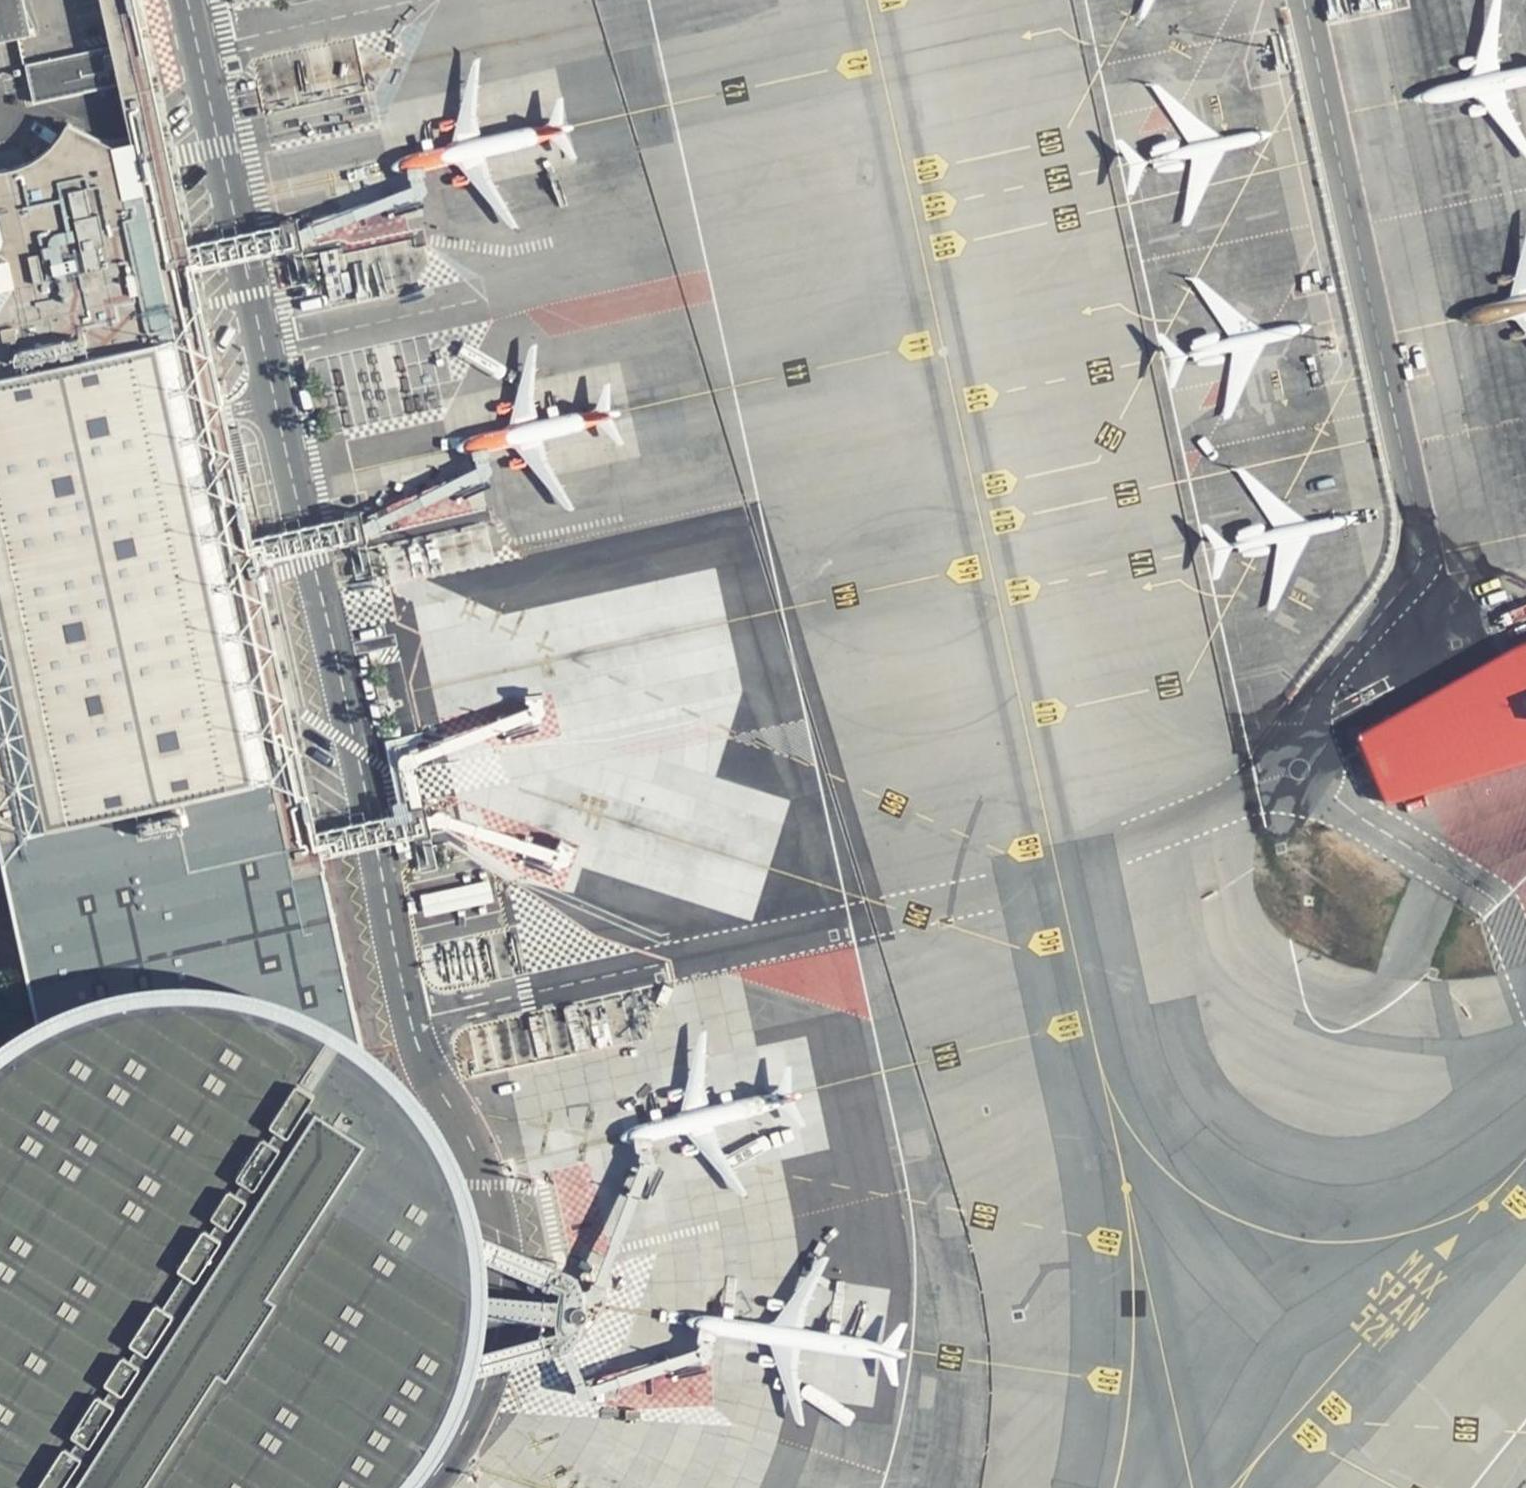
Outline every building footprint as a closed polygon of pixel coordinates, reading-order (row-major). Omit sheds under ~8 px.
[(422,1484),(445,1449),(456,1429),(477,1389),(481,1375),(487,1347),(492,1327),(492,1294),(492,1254),(488,1236),(483,1207),(479,1183),(460,1141),(452,1129),(426,1090),(412,1075),(360,1030),(323,857),(317,830),(259,559),(253,534),(196,267),(191,242),(136,0),(100,0),(109,43),(118,81),(131,137),(112,142),(65,119),(57,134),(45,146),(32,156),(17,163),(1,166),(0,166),(0,853),(33,1010),(3,1028),(0,1031),(0,1487),(418,1487),(422,1484)] [(33,31),(27,0),(0,0),(0,38),(33,31)] [(118,81),(109,43),(28,61),(37,99),(118,81)] [(285,221),(191,242),(196,267),(289,246),(290,249),(300,246),(306,245),(303,229),(300,215),(285,218),(285,221)] [(348,513),(253,534),(259,559),(352,538),(353,541),(364,538),(369,537),(366,521),(363,507),(348,510),(348,513)] [(1361,731),(1390,801),(1525,760),(1525,646),(1523,647),(1361,731)] [(413,807),(317,830),(323,857),(417,832),(418,835),(428,832),(434,831),(431,815),(428,801),(419,802),(413,804),(413,807)] [(487,1347),(481,1375),(562,1350),(572,1344),(580,1336),(585,1328),(587,1318),(588,1306),(588,1295),(585,1284),(579,1273),(568,1266),(488,1236),(492,1254),(562,1287),(561,1295),(492,1294),(492,1327),(558,1318),(559,1327),(487,1347)]
